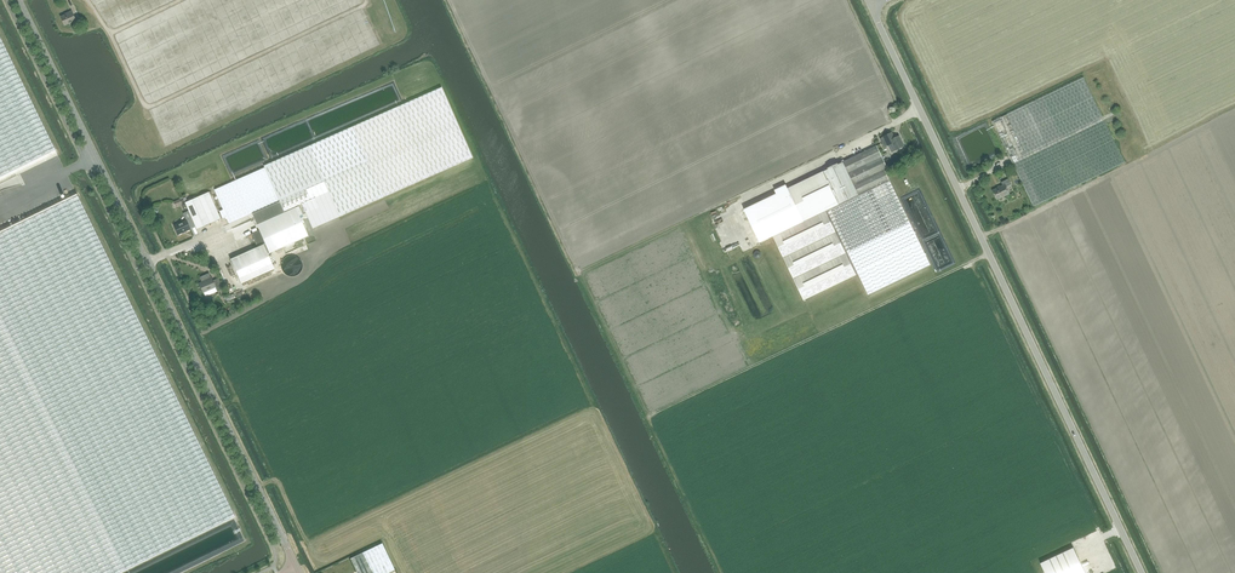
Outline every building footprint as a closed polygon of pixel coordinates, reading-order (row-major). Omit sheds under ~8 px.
[(68,14),(61,17),(64,25),(76,20),(74,15),(78,13),(77,10),(72,12),(72,11),(67,13),(68,14)] [(55,150),(0,37),(0,177),(55,150)] [(992,121),(1033,206),(1125,162),(1083,77),(992,121)] [(264,167),(214,189),(223,209),(219,211),(222,218),(226,216),(229,223),(257,211),(279,201),(280,202),(284,211),(301,203),(306,213),(320,207),(315,197),(328,192),(339,217),(472,158),(441,87),(264,166),(264,167)] [(899,136),(892,139),(889,134),(883,136),(880,138),(884,147),(887,145),(892,143),(896,150),(904,146),(899,136)] [(860,153),(843,162),(859,195),(880,184),(889,180),(884,169),(887,167),(877,145),(860,153)] [(843,162),(823,171),(839,205),(859,195),(843,162)] [(218,178),(218,177),(217,174),(217,173),(216,171),(214,170),(212,169),(211,169),(209,169),(207,169),(206,170),(204,171),(204,172),(203,173),(202,175),(202,176),(202,178),(202,179),(203,181),(204,182),(206,183),(207,184),(209,184),(211,184),(212,184),(214,183),(215,182),(216,181),(217,179),(218,178)] [(778,193),(744,209),(760,243),(773,236),(803,300),(858,274),(858,273),(827,211),(839,205),(823,171),(788,188),(787,186),(777,191),(778,193)] [(1006,187),(1011,184),(1008,179),(1001,182),(1003,186),(993,190),(997,199),(1009,193),(1006,187)] [(839,205),(827,211),(858,273),(858,274),(868,295),(931,265),(920,243),(910,222),(889,180),(880,184),(859,195),(839,205)] [(197,229),(220,218),(209,192),(185,202),(192,218),(186,220),(174,225),(178,234),(190,229),(189,227),(195,225),(197,229)] [(235,516),(77,194),(0,231),(0,572),(119,572),(235,516)] [(259,216),(254,218),(257,224),(284,212),(284,211),(280,202),(257,211),(259,216)] [(259,230),(251,234),(252,234),(254,239),(253,239),(254,239),(255,241),(254,242),(255,242),(257,246),(256,247),(257,247),(263,244),(268,253),(306,236),(308,236),(301,220),(304,218),(298,206),(284,212),(257,224),(259,230)] [(230,259),(241,283),(274,268),(270,259),(272,258),(270,254),(268,255),(268,253),(263,244),(257,247),(230,259)] [(200,277),(202,282),(199,283),(203,292),(215,287),(216,289),(222,286),(219,278),(213,280),(212,278),(211,278),(209,273),(200,277)] [(350,558),(357,572),(387,572),(394,570),(395,569),(382,543),(381,543),(350,558)] [(1045,572),(1085,572),(1073,547),(1040,563),(1045,572)]
